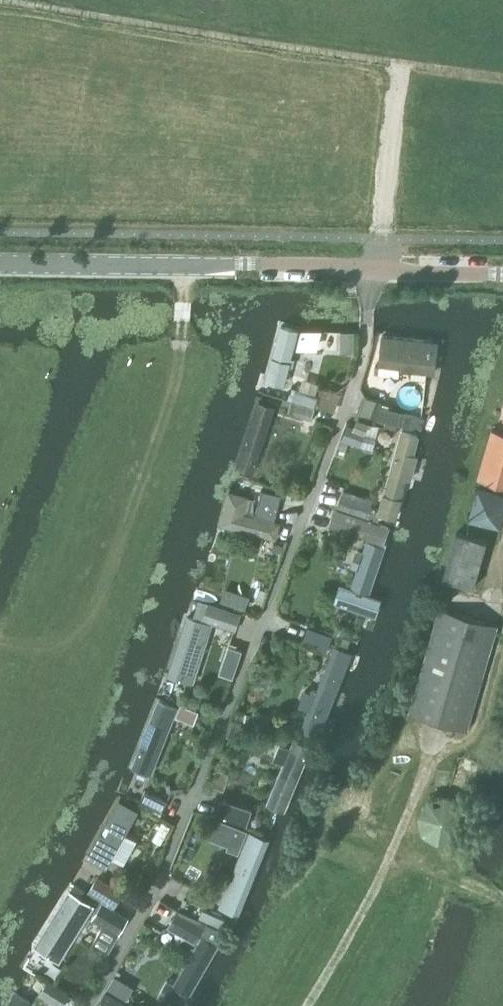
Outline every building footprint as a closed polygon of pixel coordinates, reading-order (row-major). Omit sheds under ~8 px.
[(283,327),(269,383),(287,388),(301,331),(283,327)] [(383,374),(431,378),(434,342),(386,338),(383,374)] [(295,387),(292,398),(315,406),(319,395),(295,387)] [(383,400),(363,394),(355,416),(376,424),(383,400)] [(312,418),(315,406),(292,398),(288,410),(312,418)] [(243,467),(260,472),(279,411),(262,406),(243,467)] [(365,429),(367,422),(357,418),(355,426),(365,429)] [(494,428),(479,476),(502,483),(502,431),(494,428)] [(424,441),(405,436),(382,515),(402,520),(424,441)] [(231,488),(217,537),(236,543),(250,493),(231,488)] [(338,507),(367,518),(374,498),(344,488),(338,507)] [(262,489),(255,514),(275,519),(281,494),(262,489)] [(385,544),(391,528),(333,509),(328,525),(385,544)] [(454,533),(441,579),(472,588),(485,541),(454,533)] [(357,587),(373,592),(389,548),(372,542),(357,587)] [(342,588),(337,603),(375,615),(380,600),(342,588)] [(202,618),(235,627),(240,612),(208,602),(202,618)] [(467,728),(497,624),(441,607),(411,711),(467,728)] [(169,681),(194,689),(216,626),(190,617),(169,681)] [(303,643),(328,651),(334,635),(309,626),(303,643)] [(335,647),(312,717),(331,724),(354,653),(335,647)] [(222,663),(235,668),(240,654),(227,649),(222,663)] [(300,705),(308,708),(315,692),(306,689),(300,705)] [(140,763),(154,768),(176,706),(163,701),(140,763)] [(199,710),(182,703),(177,715),(194,722),(199,710)] [(296,743),(271,813),(288,819),(313,749),(296,743)] [(275,758),(284,762),(290,747),(281,743),(275,758)] [(218,768),(212,785),(224,789),(230,772),(218,768)] [(139,801),(162,812),(168,799),(145,789),(139,801)] [(461,814),(462,809),(461,804),(459,799),(455,794),(451,791),(446,789),(440,789),(435,791),(430,793),(426,797),(424,802),(423,808),(424,813),(426,818),(429,822),(434,826),(439,827),(444,828),(450,826),(454,823),(458,819),(461,814)] [(216,815),(246,824),(251,809),(221,799),(216,815)] [(124,804),(93,861),(110,870),(141,813),(124,804)] [(251,835),(222,906),(243,915),(273,844),(251,835)] [(88,891),(114,907),(124,890),(98,874),(88,891)] [(72,894),(41,950),(63,962),(94,906),(72,894)] [(92,916),(118,931),(126,917),(101,901),(92,916)] [(196,942),(201,934),(219,943),(225,932),(221,930),(222,928),(177,908),(168,926),(196,942)] [(221,951),(204,941),(176,991),(193,1001),(221,951)] [(59,1005),(63,1005),(70,995),(47,981),(39,994),(59,1005)] [(94,1004),(97,1005),(132,1005),(103,988),(94,1004)] [(34,1002),(20,993),(11,1005),(32,1005),(34,1002)]
